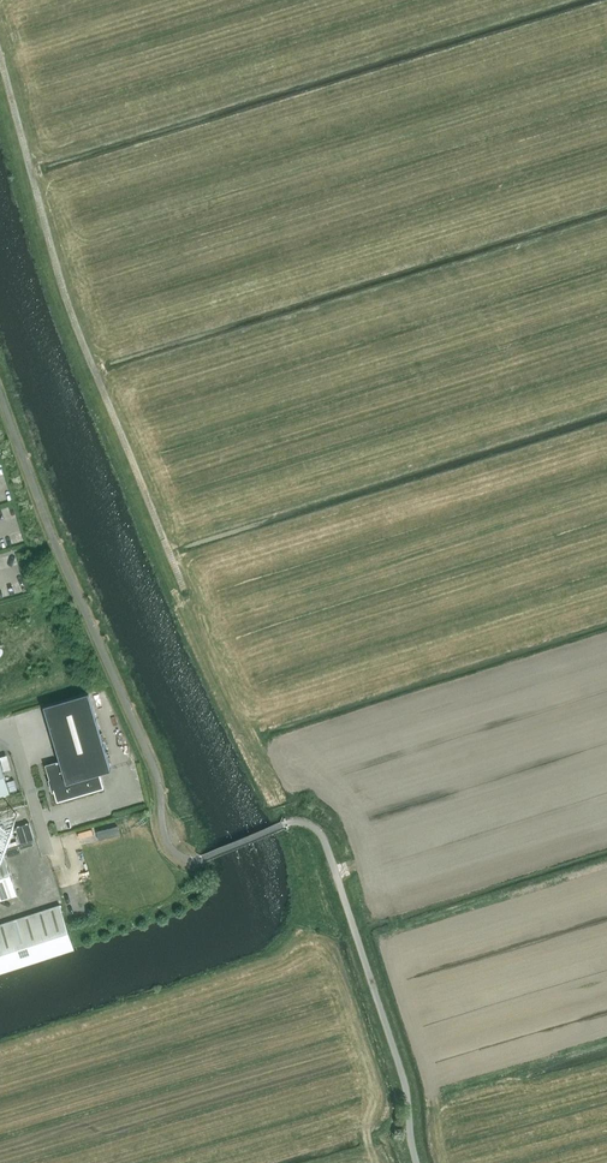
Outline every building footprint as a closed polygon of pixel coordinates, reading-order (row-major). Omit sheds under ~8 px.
[(46,765),(50,779),(57,801),(104,788),(100,773),(111,770),(88,692),(44,706),(60,761),(46,765)] [(10,792),(0,758),(0,795),(10,792)] [(29,823),(16,827),(21,843),(34,839),(29,823)] [(118,825),(97,831),(99,839),(120,834),(118,825)] [(17,895),(4,852),(0,853),(0,900),(17,895)] [(60,904),(47,909),(61,952),(68,950),(74,948),(60,904)] [(47,909),(34,913),(48,956),(55,954),(61,952),(47,909)] [(34,913),(22,917),(36,960),(42,958),(48,956),(34,913)] [(22,917),(9,921),(23,964),(29,962),(36,960),(22,917)] [(0,924),(0,938),(10,968),(16,966),(23,964),(9,921),(0,924)] [(3,971),(10,968),(0,938),(0,972),(3,971)]
